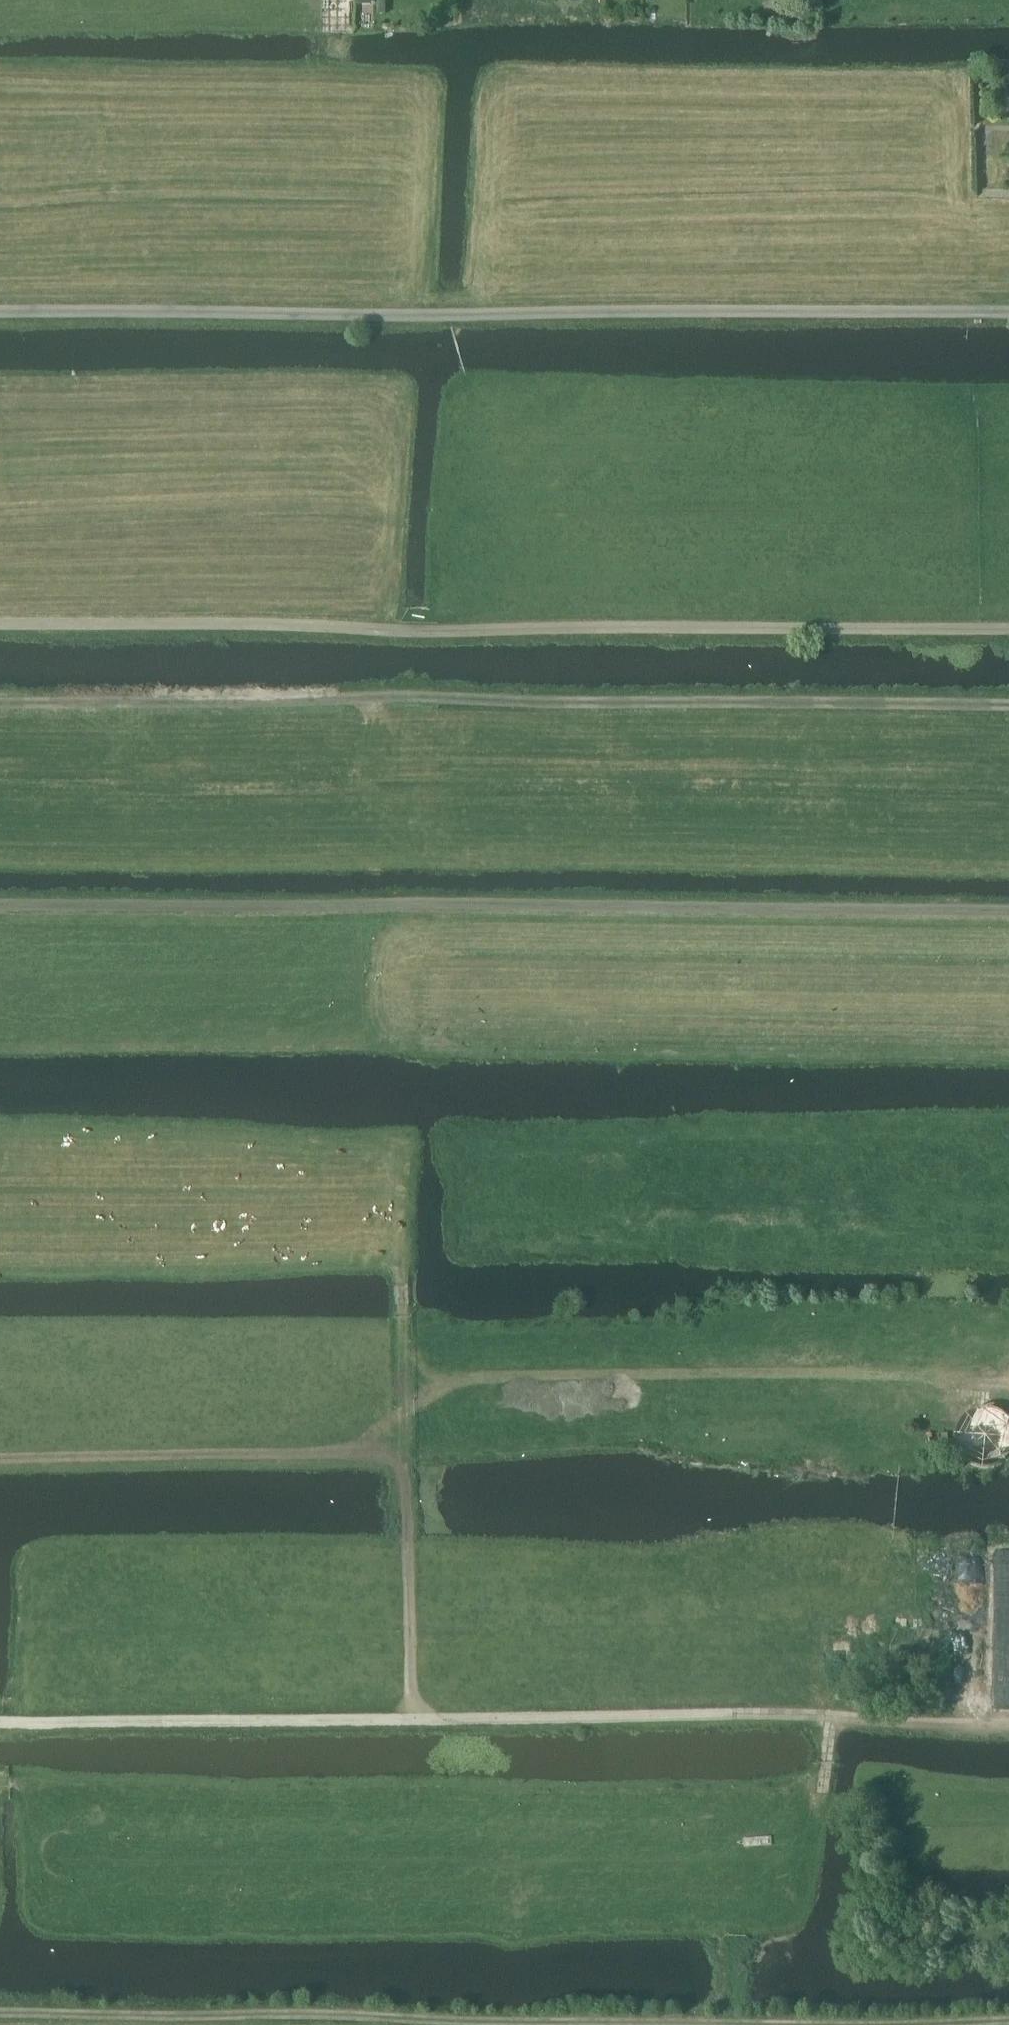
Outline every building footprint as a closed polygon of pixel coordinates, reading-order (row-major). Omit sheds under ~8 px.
[(1004,1413),(997,1409),(989,1407),(981,1407),(973,1410),(966,1414),(960,1420),(956,1427),(955,1435),(955,1443),(957,1450),(961,1457),(967,1463),(974,1467),(982,1469),(990,1469),(998,1466),(1005,1462),(1008,1458),(1008,1418),(1004,1413)]
